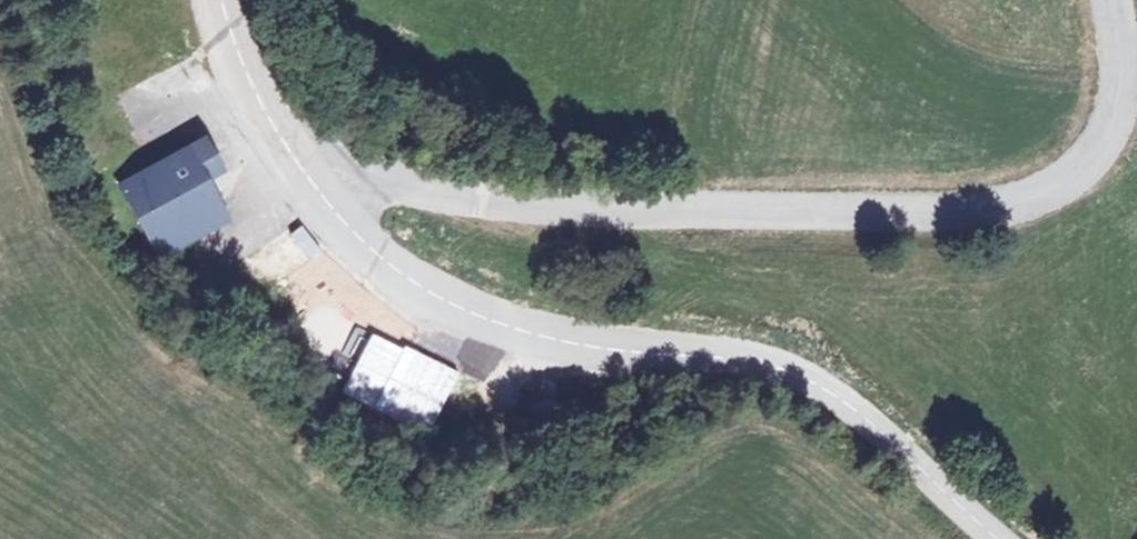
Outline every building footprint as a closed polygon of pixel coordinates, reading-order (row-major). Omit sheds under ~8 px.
[(219,170),(202,139),(120,185),(159,256),(225,219),(202,179),(219,170)] [(480,441),(458,440),(458,452),(479,452),(480,441)]
